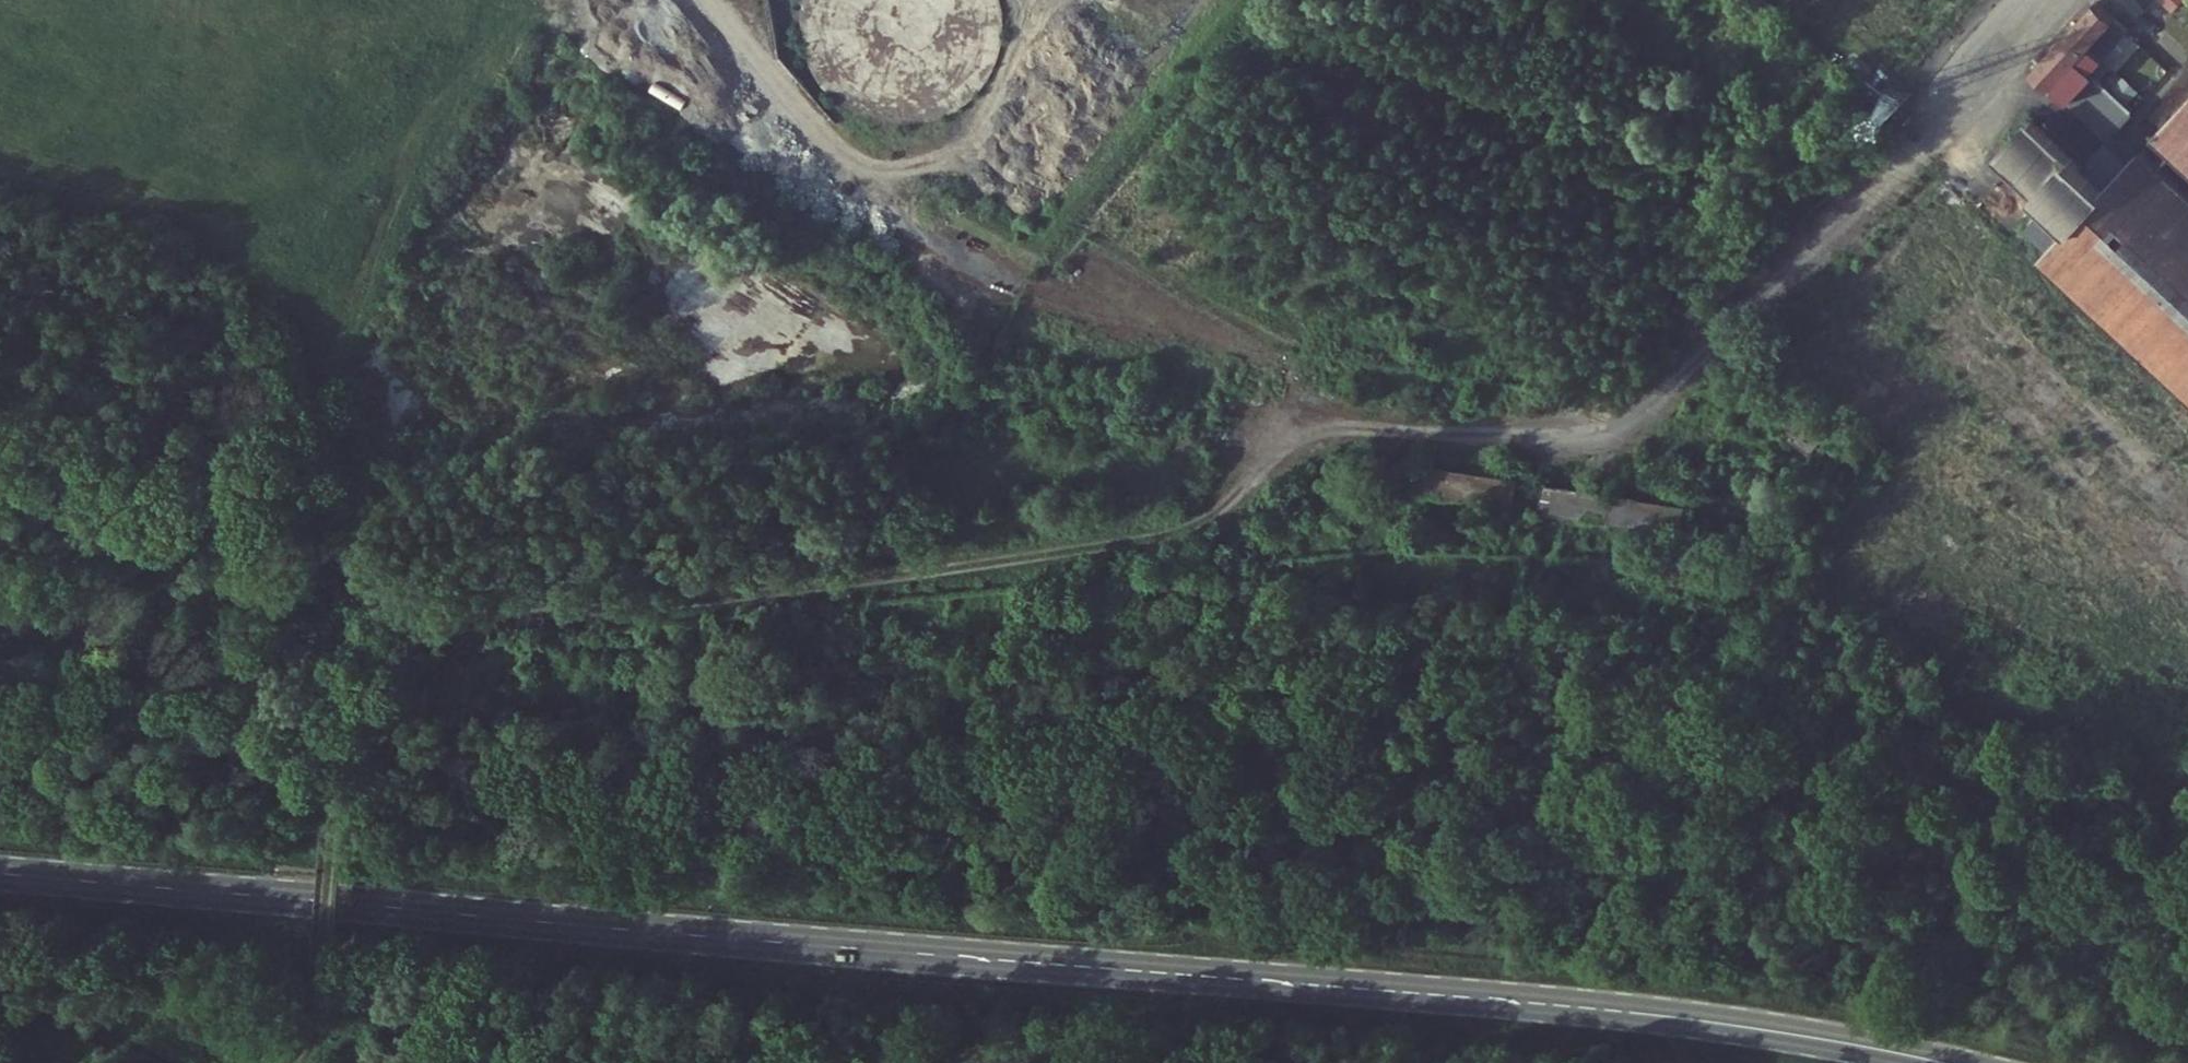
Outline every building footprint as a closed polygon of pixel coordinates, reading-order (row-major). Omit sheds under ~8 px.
[(806,13),(806,39),(812,64),(825,87),(834,97),(854,112),(878,123),(904,126),(929,123),(953,113),(974,98),(990,78),(996,66),(1003,41),(1003,15),(999,0),(810,0),(806,13)] [(2052,35),(2093,73),(2104,61),(2095,51),(2120,26),(2094,0),(2086,0),(2052,35)] [(2052,35),(2025,62),(2098,131),(2125,103),(2093,73),(2052,35)] [(2182,94),(2151,128),(2187,162),(2187,88),(2182,94)] [(2187,394),(2187,189),(2137,142),(2123,158),(2098,184),(2074,162),(2026,118),(1993,154),(2045,202),(2065,221),(2044,243),(2035,253),(2187,394)] [(2098,135),(2074,162),(2098,184),(2123,158),(2098,135)] [(2045,202),(2024,225),(2044,243),(2065,221),(2045,202)] [(1426,457),(1422,486),(1510,499),(1514,469),(1426,457)] [(1681,521),(1684,490),(1544,476),(1541,506),(1681,521)]
